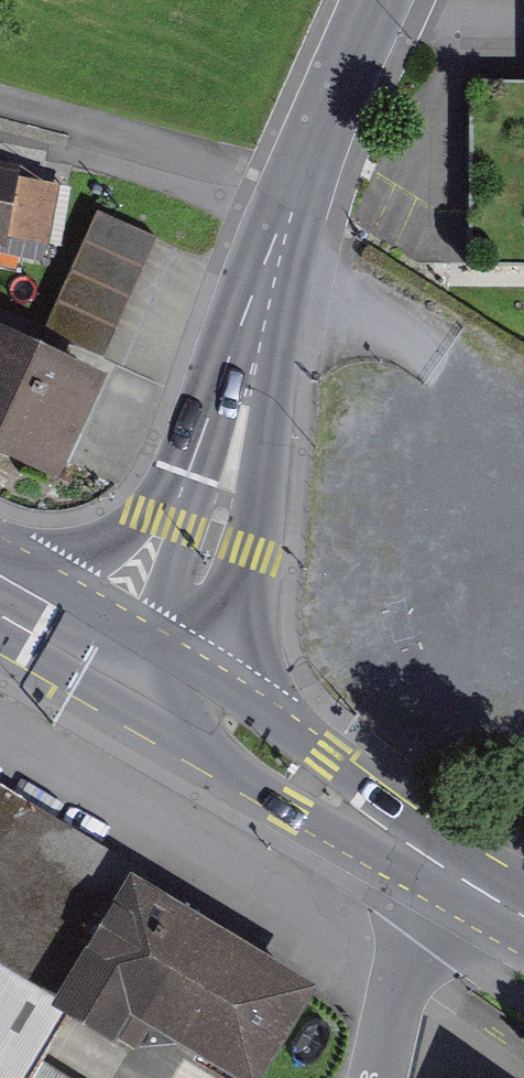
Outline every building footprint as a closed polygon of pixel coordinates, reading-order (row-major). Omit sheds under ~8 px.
[(104,191),(51,321),(112,346),(166,216),(104,191)] [(56,471),(100,375),(0,329),(0,445),(56,471)] [(44,1047),(85,979),(152,867),(0,775),(0,1077),(26,1077),(44,1047)] [(152,867),(85,979),(251,1077),(253,1077),(320,967),(152,867)] [(44,1047),(26,1077),(96,1077),(44,1047)]
